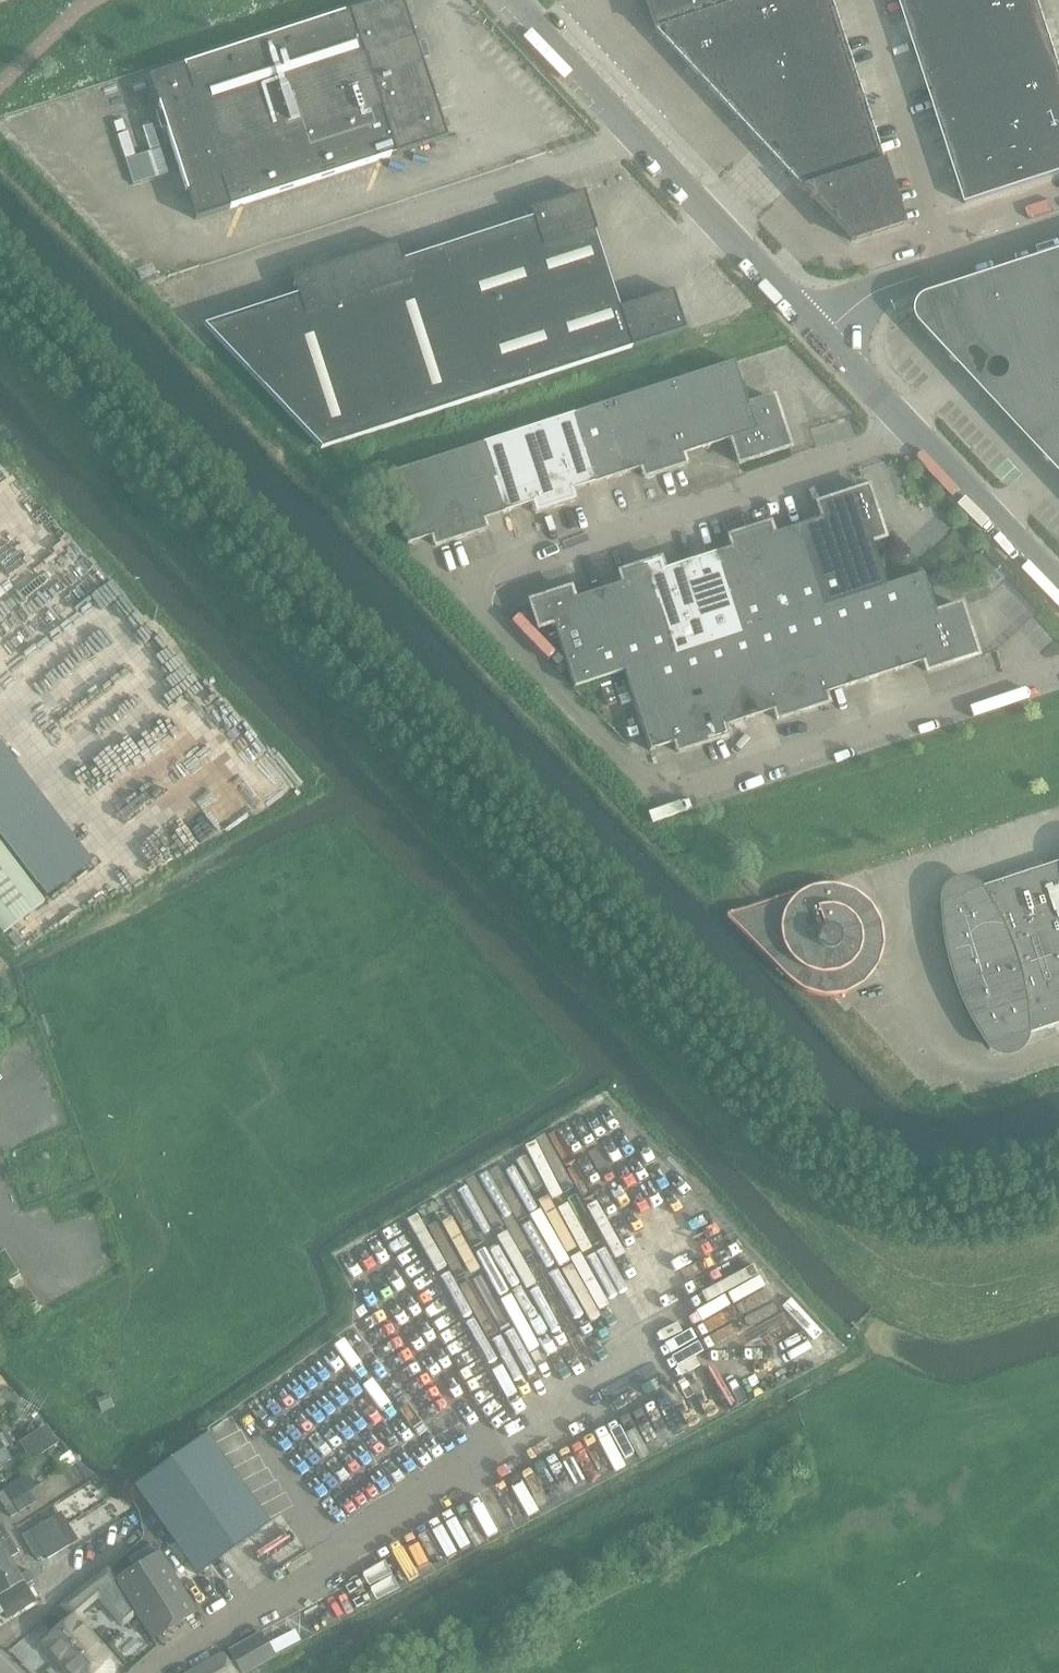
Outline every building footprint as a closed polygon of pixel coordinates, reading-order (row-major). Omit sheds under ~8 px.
[(447,139),(402,0),(388,0),(183,67),(192,94),(158,105),(187,194),(221,183),(230,210),(447,139)] [(863,100),(830,0),(644,0),(654,32),(655,32),(801,189),(851,243),(904,226),(883,162),(863,100)] [(1041,8),(1039,0),(899,0),(946,143),(966,206),(1058,175),(1058,62),(1041,8)] [(128,158),(135,182),(169,171),(162,147),(128,158)] [(620,310),(595,233),(597,233),(584,194),(530,211),(532,219),(403,261),(398,244),(292,279),(297,296),(204,326),(321,449),(321,450),(685,332),(673,292),(620,310)] [(935,297),(932,298),(929,299),(928,299),(926,300),(924,302),(923,303),(922,305),(921,308),(920,310),(920,313),(920,316),(920,318),(921,321),(922,323),(924,325),(954,357),(1010,339),(1028,396),(1027,397),(1046,457),(1058,453),(1058,257),(935,297)] [(681,456),(728,441),(731,440),(739,465),(789,449),(773,399),(748,407),(734,363),(385,477),(408,546),(433,537),(436,547),(486,531),(482,521),(532,505),(536,515),(575,502),(572,492),(642,469),(645,479),(685,466),(681,456)] [(936,615),(923,575),(886,587),(872,543),(884,539),(868,489),(818,506),(822,520),(773,536),(769,526),(729,539),(733,549),(665,571),(663,572),(660,562),(620,575),(623,585),(573,601),(570,591),(530,604),(539,630),(554,625),(575,689),(624,672),(650,752),(675,744),(678,754),(728,738),(725,728),(775,712),(778,721),(828,705),(824,695),(924,663),(927,673),(977,657),(961,607),(936,615)] [(7,654),(46,706),(74,686),(34,633),(7,654)] [(14,731),(41,710),(1,658),(0,659),(0,713),(14,731)] [(4,936),(46,904),(0,844),(0,930),(4,936)] [(1058,1026),(1058,865),(943,902),(943,912),(944,922),(945,932),(947,942),(949,952),(951,961),(954,971),(956,980),(960,990),(962,997),(965,1003),(968,1010),(972,1017),(975,1023),(979,1030),(983,1036),(987,1042),(991,1048),(1058,1026)] [(821,887),(812,889),(726,916),(789,982),(791,984),(794,986),(797,988),(800,989),(802,991),(805,992),(812,995),(815,996),(818,996),(825,997),(829,997),(832,997),(839,996),(843,995),(846,994),(841,978),(877,967),(883,946),(883,935),(880,924),(876,915),(870,906),(862,898),(853,893),(843,889),(832,887),(821,887)] [(49,1424),(22,1440),(33,1458),(60,1442),(49,1424)] [(198,1575),(270,1524),(206,1435),(134,1486),(198,1575)] [(0,1451),(0,1467),(13,1459),(5,1448),(0,1451)] [(27,1477),(0,1494),(0,1500),(4,1507),(33,1488),(27,1477)] [(34,1489),(33,1488),(4,1507),(11,1518),(36,1503),(29,1492),(34,1489)] [(23,1536),(30,1548),(59,1529),(52,1518),(23,1536)] [(45,1555),(48,1560),(70,1546),(59,1529),(30,1548),(37,1559),(45,1555)] [(6,1534),(0,1538),(0,1567),(11,1560),(19,1555),(6,1534)] [(160,1553),(116,1581),(152,1640),(197,1613),(160,1553)] [(11,1560),(0,1567),(0,1595),(32,1576),(29,1571),(21,1576),(11,1560)] [(109,1572),(65,1607),(72,1615),(116,1581),(109,1572)] [(0,1595),(0,1607),(8,1620),(37,1602),(26,1586),(35,1581),(32,1576),(0,1595)] [(116,1672),(115,1664),(74,1618),(44,1644),(70,1672),(116,1672)] [(274,1658),(261,1634),(230,1652),(234,1660),(227,1664),(232,1672),(247,1672),(274,1658)] [(227,1664),(223,1656),(191,1672),(232,1672),(227,1664)]
